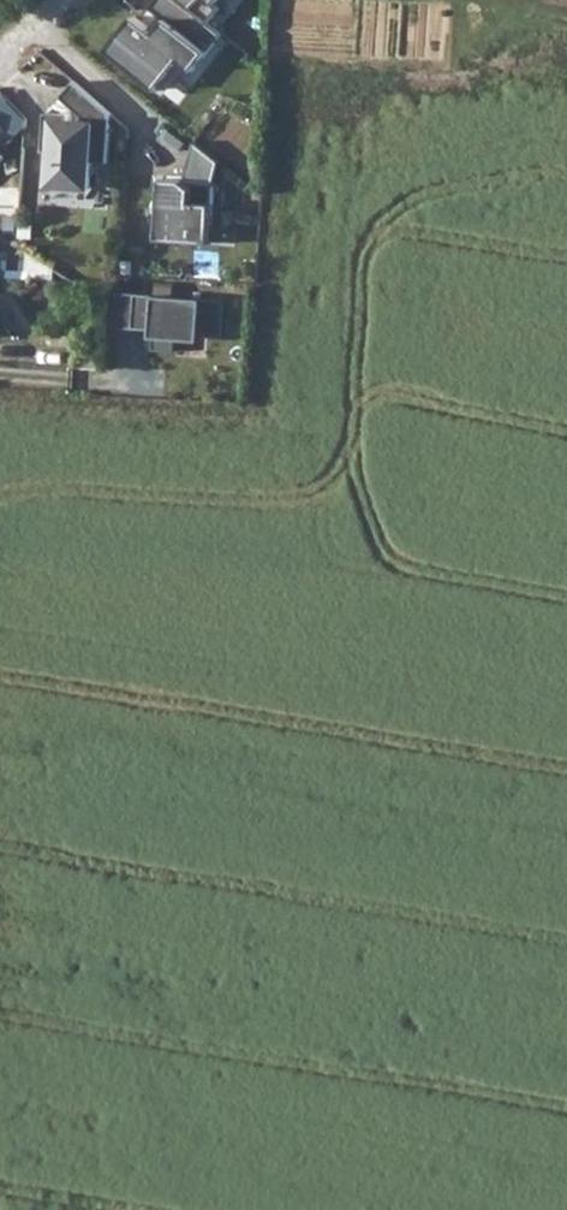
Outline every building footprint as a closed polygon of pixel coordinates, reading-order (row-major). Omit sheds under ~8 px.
[(114,53),(164,91),(186,61),(200,71),(228,34),(212,22),(182,0),(165,0),(158,9),(174,22),(163,37),(141,20),(114,53)] [(212,22),(225,9),(221,5),(226,0),(182,0),(212,22)] [(55,117),(53,186),(96,189),(99,161),(112,161),(116,114),(80,82),(66,96),(87,118),(55,117)] [(15,156),(1,143),(12,128),(0,114),(0,169),(15,156)] [(221,183),(168,180),(163,239),(216,243),(221,183)] [(161,334),(160,343),(207,345),(207,339),(228,339),(231,302),(129,296),(127,333),(161,334)]
